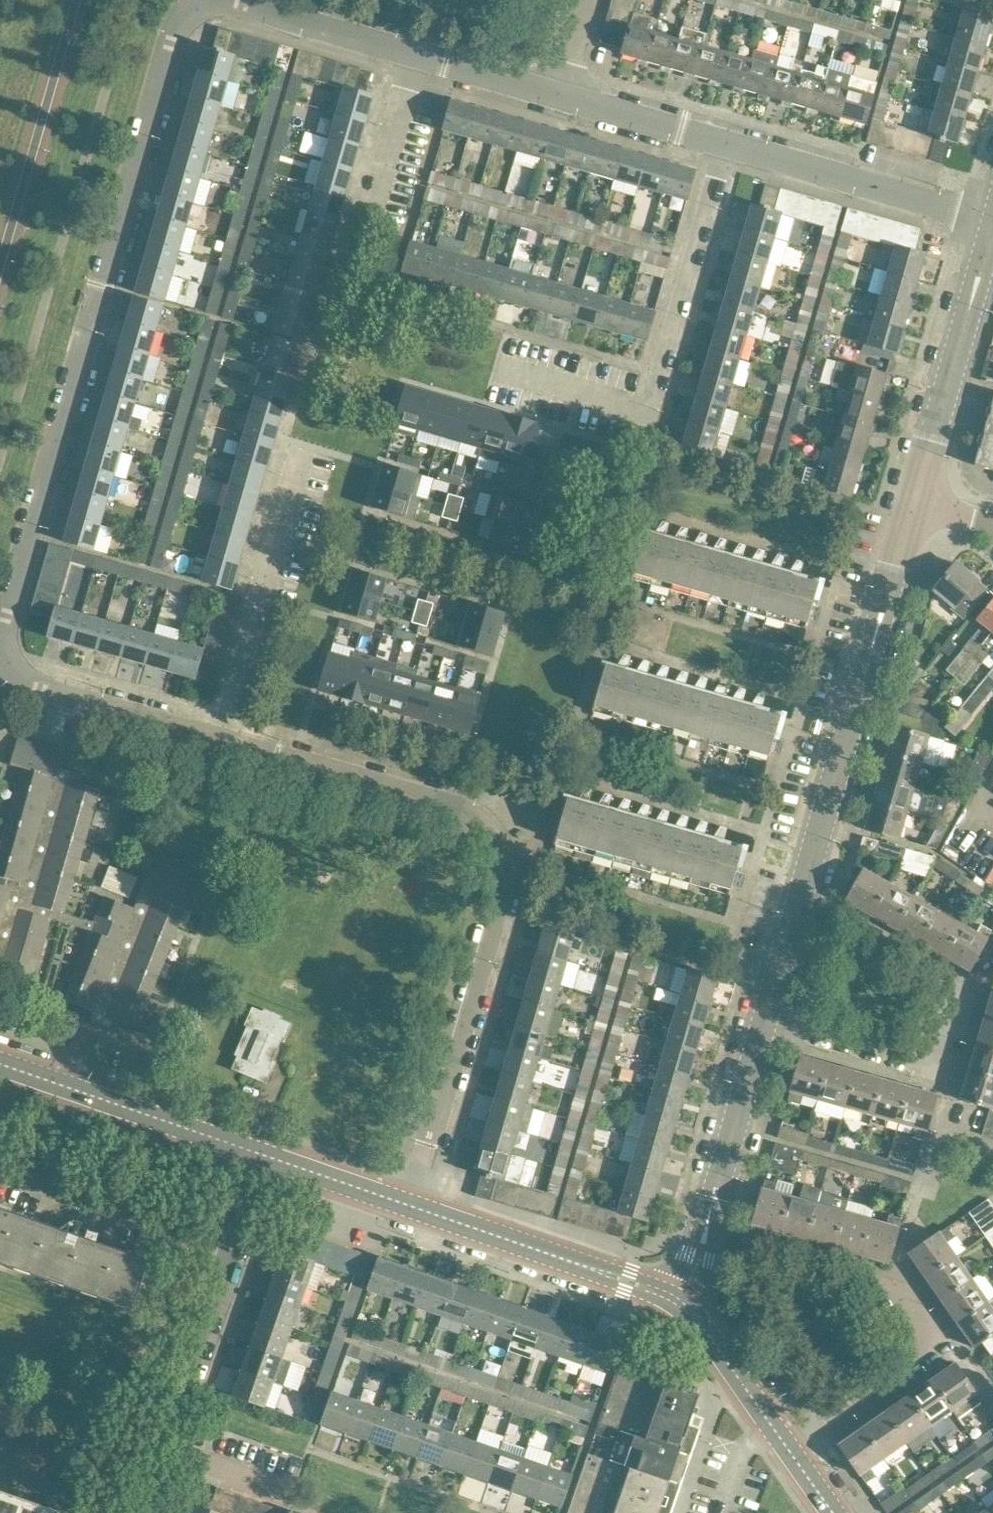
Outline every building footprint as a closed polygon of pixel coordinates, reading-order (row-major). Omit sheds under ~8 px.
[(610,6),(633,13),(636,2),(630,0),(612,0),(610,6)] [(729,0),(717,0),(715,6),(739,12),(741,4),(729,0)] [(784,0),(769,0),(767,5),(790,12),(793,3),(784,0)] [(918,1),(915,0),(907,0),(901,22),(912,25),(918,1)] [(963,14),(992,22),(992,20),(992,0),(967,0),(963,14)] [(818,10),(793,3),(790,12),(815,19),(818,10)] [(739,12),(763,20),(766,11),(741,4),(739,12)] [(610,6),(607,19),(630,25),(633,13),(610,6)] [(818,10),(815,19),(839,26),(842,17),(818,10)] [(789,17),(766,11),(763,20),(786,26),(789,17)] [(622,55),(646,62),(654,32),(658,20),(633,13),(630,25),(627,36),(623,49),(622,55)] [(985,46),(992,22),(963,14),(956,38),(985,46)] [(786,26),(811,33),(814,24),(789,17),(786,26)] [(857,21),(842,17),(839,26),(854,30),(857,21)] [(627,36),(630,25),(607,19),(604,30),(627,36)] [(901,22),(894,47),(905,50),(912,25),(901,22)] [(838,31),(814,24),(811,33),(835,40),(838,31)] [(864,33),(889,40),(892,31),(866,24),(864,33)] [(669,68),(695,76),(703,46),(707,34),(682,27),(678,39),(669,68)] [(213,51),(228,55),(235,32),(219,28),(213,51)] [(623,49),(627,36),(604,30),(600,42),(623,49)] [(835,40),(859,47),(862,38),(838,31),(835,40)] [(246,36),(235,32),(228,55),(236,58),(240,59),(246,36)] [(678,39),(654,32),(646,62),(669,68),(678,39)] [(240,59),(251,62),(258,39),(246,36),(240,59)] [(515,36),(513,44),(525,48),(527,40),(515,36)] [(888,46),(862,38),(859,47),(885,55),(888,46)] [(949,62),(954,64),(979,71),(985,46),(956,38),(954,44),(949,62)] [(269,42),(258,39),(251,62),(263,65),(269,42)] [(263,65),(274,69),(281,45),(269,42),(263,65)] [(293,49),(281,45),(274,69),(276,69),(287,72),(293,49)] [(695,76),(719,83),(727,53),(703,46),(695,76)] [(898,74),(905,50),(894,47),(888,71),(898,74)] [(743,90),(766,96),(775,67),(778,55),(755,48),(751,60),(743,90)] [(205,49),(199,71),(229,80),(236,58),(228,55),(213,51),(205,49)] [(719,83),(743,90),(751,60),(727,53),(719,83)] [(942,86),(954,90),(972,95),(979,71),(954,64),(949,62),(942,86)] [(343,88),(345,89),(354,91),(361,69),(349,65),(343,88)] [(800,69),(799,74),(791,103),(815,110),(827,69),(818,66),(816,73),(800,69)] [(766,96),(791,103),(799,74),(775,67),(766,96)] [(276,69),(270,91),(280,94),(287,72),(276,69)] [(361,69),(354,91),(366,95),(372,72),(361,69)] [(815,110),(839,117),(851,75),(827,69),(815,110)] [(199,71),(192,96),(222,104),(229,80),(199,71)] [(892,98),(898,74),(888,71),(881,95),(892,98)] [(297,99),(303,77),(292,74),(286,96),(297,99)] [(839,117),(865,125),(877,83),(851,75),(839,117)] [(935,111),(954,116),(965,119),(972,95),(954,90),(942,86),(935,111)] [(280,94),(270,91),(260,88),(256,102),(266,105),(263,116),(273,119),(280,94)] [(338,111),(367,120),(374,97),(366,95),(354,91),(345,89),(338,111)] [(881,95),(874,120),(885,123),(892,98),(881,95)] [(192,96),(185,120),(215,129),(222,104),(192,96)] [(290,124),(297,99),(286,96),(279,121),(290,124)] [(443,131),(468,138),(477,108),(452,101),(443,131)] [(468,138),(492,145),(501,115),(477,108),(468,138)] [(360,144),(367,120),(338,111),(331,136),(360,144)] [(965,119),(954,116),(935,111),(928,136),(934,137),(950,142),(954,143),(957,144),(965,119)] [(501,115),(492,145),(516,152),(525,122),(501,115)] [(263,116),(256,141),(266,144),(273,119),(263,116)] [(185,120),(177,145),(208,154),(215,129),(185,120)] [(885,123),(874,120),(872,120),(866,142),(879,146),(886,124),(885,123)] [(279,121),(272,145),(282,149),(290,124),(279,121)] [(549,129),(525,122),(516,152),(541,159),(549,129)] [(879,146),(891,150),(898,127),(886,124),(879,146)] [(891,150),(903,153),(910,130),(898,127),(891,150)] [(573,136),(549,129),(541,159),(565,166),(573,136)] [(922,134),(910,130),(903,153),(915,157),(922,134)] [(928,136),(922,134),(915,157),(928,160),(934,137),(928,136)] [(324,160),(353,169),(360,144),(331,136),(324,160)] [(573,136),(565,166),(589,173),(598,143),(573,136)] [(950,142),(934,137),(928,160),(943,165),(950,142)] [(259,169),(266,144),(256,141),(249,165),(259,169)] [(622,150),(598,143),(589,173),(613,180),(622,150)] [(177,145),(170,170),(201,179),(208,154),(177,145)] [(275,173),(282,149),(272,145),(265,170),(275,173)] [(635,197),(638,187),(646,157),(622,150),(613,180),(611,190),(635,197)] [(670,164),(646,157),(638,187),(662,194),(670,164)] [(346,193),(353,169),(324,160),(317,185),(346,193)] [(695,171),(670,164),(662,194),(686,201),(687,201),(695,171)] [(249,165),(242,190),(252,193),(259,169),(249,165)] [(170,170),(163,195),(194,203),(201,179),(170,170)] [(265,170),(258,195),(268,198),(275,173),(265,170)] [(429,183),(453,190),(456,179),(432,172),(429,183)] [(480,186),(456,179),(453,190),(477,197),(480,186)] [(310,210),(339,218),(346,193),(317,185),(310,210)] [(759,208),(774,212),(781,189),(765,185),(759,208)] [(505,193),(480,186),(477,197),(502,204),(505,193)] [(451,196),(427,189),(424,200),(448,207),(451,196)] [(774,212),(781,214),(784,215),(790,192),(781,189),(774,212)] [(245,218),(252,193),(242,190),(234,215),(245,218)] [(803,196),(790,192),(784,215),(797,219),(803,196)] [(529,200),(505,193),(502,204),(526,211),(529,200)] [(163,195),(156,219),(187,228),(194,203),(163,195)] [(261,222),(268,198),(258,195),(251,219),(261,222)] [(448,207),(473,214),(476,203),(451,196),(448,207)] [(816,199),(803,196),(797,219),(809,222),(816,199)] [(829,203),(816,199),(809,222),(822,226),(829,203)] [(553,207),(529,200),(526,211),(550,218),(553,207)] [(473,214),(497,221),(500,210),(476,203),(473,214)] [(822,226),(825,227),(836,230),(842,207),(829,203),(822,226)] [(751,207),(744,230),(774,239),(781,214),(774,212),(759,208),(751,206),(751,207)] [(550,218),(574,225),(577,214),(553,207),(550,218)] [(841,231),(850,234),(853,235),(860,212),(848,208),(841,231)] [(332,243),(339,218),(310,210),(303,234),(332,243)] [(524,217),(500,210),(497,221),(521,227),(524,217)] [(853,235),(865,238),(872,215),(860,212),(853,235)] [(574,225),(598,232),(602,221),(577,214),(574,225)] [(234,215),(227,240),(238,243),(245,218),(234,215)] [(884,219),(872,215),(865,238),(877,242),(884,219)] [(521,227),(545,234),(548,224),(524,217),(521,227)] [(156,219),(149,244),(179,253),(187,228),(156,219)] [(251,219),(244,244),(254,247),(261,222),(251,219)] [(896,222),(884,219),(877,242),(889,245),(896,222)] [(626,228),(602,221),(598,232),(623,239),(626,228)] [(908,226),(896,222),(889,245),(896,247),(902,249),(908,226)] [(545,234),(569,241),(573,231),(548,224),(545,234)] [(921,229),(908,226),(902,249),(915,253),(921,229)] [(828,255),(836,230),(825,227),(818,252),(828,255)] [(623,239),(647,246),(650,235),(626,228),(623,239)] [(767,263),(774,239),(744,230),(737,255),(767,263)] [(569,241),(594,248),(597,238),(573,231),(569,241)] [(841,231),(834,256),(843,259),(850,234),(841,231)] [(296,259),(325,267),(332,243),(303,234),(296,259)] [(675,242),(650,235),(647,246),(672,253),(675,242)] [(621,245),(597,238),(594,248),(618,255),(621,245)] [(231,268),(238,243),(227,240),(220,265),(231,268)] [(403,273),(427,280),(436,250),(411,243),(403,273)] [(149,244),(142,269),(172,278),(179,253),(149,244)] [(247,272),(254,247),(244,244),(237,269),(247,272)] [(618,255),(642,262),(645,252),(621,245),(618,255)] [(896,247),(889,272),(918,280),(925,256),(915,253),(902,249),(896,247)] [(460,257),(436,250),(427,280),(452,287),(460,257)] [(670,259),(645,252),(642,262),(667,269),(670,259)] [(821,279),(828,255),(818,252),(811,276),(821,279)] [(760,287),(767,263),(737,255),(730,279),(760,287)] [(836,283),(843,259),(834,256),(827,281),(836,283)] [(452,287),(476,294),(484,264),(460,257),(452,287)] [(318,292),(325,267),(296,259),(289,284),(318,292)] [(512,259),(509,271),(500,301),(524,308),(533,278),(536,266),(512,259)] [(509,271),(484,264),(476,294),(500,301),(509,271)] [(220,265),(213,289),(224,292),(231,268),(220,265)] [(172,278),(142,269),(135,293),(165,301),(172,278)] [(237,269),(230,293),(240,296),(247,272),(237,269)] [(889,272),(882,296),(911,305),(918,280),(889,272)] [(811,276),(804,300),(814,303),(821,279),(811,276)] [(557,285),(533,278),(524,308),(549,315),(557,285)] [(730,279),(723,303),(753,312),(760,287),(730,279)] [(827,281),(820,305),(829,307),(836,283),(827,281)] [(282,308),(311,317),(318,292),(289,284),(282,308)] [(557,285),(549,315),(573,322),(581,292),(557,285)] [(217,316),(224,292),(213,289),(206,313),(217,316)] [(606,299),(581,292),(573,322),(597,328),(606,299)] [(233,321),(240,296),(230,293),(223,318),(233,321)] [(904,329),(911,305),(882,296),(875,320),(904,329)] [(134,298),(127,321),(157,330),(164,307),(134,298)] [(630,306),(606,299),(597,328),(621,335),(630,306)] [(807,328),(814,303),(804,300),(797,324),(807,328)] [(723,303),(716,327),(746,336),(753,312),(723,303)] [(822,332),(829,307),(820,305),(813,330),(822,332)] [(630,306),(621,335),(646,343),(655,313),(654,313),(630,306)] [(304,341),(311,317),(282,308),(275,333),(304,341)] [(205,318),(198,341),(209,344),(215,322),(205,318)] [(897,354),(904,329),(875,320),(868,345),(897,354)] [(157,330),(127,321),(120,345),(150,354),(157,330)] [(221,323),(215,346),(225,349),(232,326),(221,323)] [(797,324),(790,348),(801,351),(807,328),(797,324)] [(716,327),(709,352),(739,360),(746,336),(716,327)] [(273,339),(267,361),(296,370),(302,347),(273,339)] [(202,369),(209,344),(198,341),(191,366),(202,369)] [(113,369),(128,374),(143,378),(145,374),(150,354),(120,345),(113,369)] [(218,373),(225,349),(215,346),(208,370),(218,373)] [(783,373),(787,374),(794,376),(801,351),(790,348),(783,373)] [(709,352),(703,374),(703,375),(732,384),(735,374),(739,360),(709,352)] [(260,385),(288,394),(296,370),(267,361),(263,374),(260,385)] [(831,387),(838,389),(850,392),(879,400),(886,375),(838,362),(831,387)] [(803,364),(800,374),(799,378),(808,380),(812,366),(803,364)] [(184,390),(195,393),(202,369),(191,366),(189,374),(184,390)] [(106,394),(136,403),(143,378),(128,374),(113,369),(106,394)] [(201,395),(211,398),(218,374),(218,373),(208,370),(201,395)] [(783,373),(782,374),(776,397),(787,400),(794,376),(787,374),(783,373)] [(703,375),(696,400),(725,408),(732,384),(703,375)] [(799,378),(792,402),(801,404),(808,380),(799,378)] [(281,419),(288,394),(260,385),(248,382),(241,406),(253,410),(281,419)] [(406,388),(394,432),(417,439),(420,430),(430,395),(406,388)] [(847,405),(844,416),(872,424),(879,400),(850,392),(838,389),(834,401),(847,405)] [(188,418),(195,393),(184,390),(177,415),(188,418)] [(106,394),(99,418),(129,427),(141,431),(143,421),(132,418),(136,403),(106,394)] [(204,423),(211,398),(201,395),(193,420),(204,423)] [(430,395),(420,430),(440,436),(450,401),(430,395)] [(780,424),(787,400),(776,397),(769,421),(780,424)] [(696,400),(689,424),(718,433),(725,408),(696,400)] [(974,465),(992,471),(992,400),(974,465)] [(450,401),(440,436),(460,442),(470,406),(462,404),(450,401)] [(801,404),(792,402),(785,426),(794,428),(801,404)] [(274,443),(281,419),(253,410),(241,406),(234,431),(245,434),(274,443)] [(470,406),(460,442),(480,447),(490,412),(471,407),(471,406),(470,406)] [(480,447),(478,457),(499,463),(512,418),(511,418),(490,412),(480,447)] [(170,439),(181,442),(188,418),(177,415),(170,439)] [(844,416),(837,441),(865,449),(872,424),(844,416)] [(99,418),(92,443),(122,452),(129,427),(99,418)] [(512,418),(499,463),(521,469),(524,460),(534,425),(534,424),(512,418)] [(186,444),(197,447),(204,423),(193,420),(186,444)] [(780,424),(769,421),(762,445),(773,448),(780,424)] [(681,449),(711,458),(718,433),(689,424),(681,449)] [(534,425),(524,460),(546,466),(556,431),(534,425)] [(787,453),(794,428),(785,426),(778,450),(787,453)] [(267,468),(274,443),(245,434),(238,459),(267,468)] [(174,467),(181,442),(170,439),(163,464),(174,467)] [(823,447),(819,462),(858,473),(865,449),(837,441),(834,450),(823,447)] [(92,443),(85,467),(115,476),(122,452),(92,443)] [(190,472),(197,447),(186,444),(179,469),(190,472)] [(762,445),(755,470),(765,473),(773,448),(762,445)] [(778,450),(771,475),(780,477),(787,453),(778,450)] [(400,454),(398,462),(408,466),(411,458),(400,454)] [(411,458),(408,466),(419,469),(422,461),(411,458)] [(260,493),(267,468),(238,459),(231,484),(260,493)] [(851,498),(858,473),(819,462),(812,487),(851,498)] [(156,488),(167,491),(174,467),(163,464),(156,488)] [(383,464),(377,486),(416,497),(422,476),(383,464)] [(85,467),(78,492),(108,501),(115,476),(85,467)] [(172,493),(183,496),(190,472),(179,469),(172,493)] [(440,472),(438,480),(449,484),(451,476),(440,472)] [(451,476),(449,484),(460,487),(462,479),(451,476)] [(484,479),(481,487),(492,490),(494,482),(484,479)] [(494,482),(492,490),(503,493),(505,485),(494,482)] [(253,517),(260,493),(231,484),(224,508),(253,517)] [(377,486),(371,508),(414,520),(421,498),(416,497),(377,486)] [(160,516),(167,491),(156,488),(149,513),(160,516)] [(515,488),(512,496),(524,499),(526,491),(515,488)] [(78,492),(71,516),(101,525),(108,501),(78,492)] [(176,521),(183,496),(172,493),(165,518),(176,521)] [(448,494),(445,506),(453,508),(456,497),(448,494)] [(491,496),(485,518),(494,521),(495,520),(529,530),(535,508),(491,496)] [(456,497),(453,508),(461,510),(464,499),(456,497)] [(445,506),(442,517),(450,520),(453,508),(445,506)] [(246,542),(253,517),(224,508),(217,533),(246,542)] [(453,508),(450,520),(457,522),(461,510),(453,508)] [(153,540),(160,516),(149,513),(142,537),(153,540)] [(94,550),(101,525),(71,516),(64,542),(94,550)] [(158,543),(169,546),(176,521),(165,518),(158,543)] [(494,521),(488,542),(523,552),(529,530),(495,520),(494,521)] [(787,624),(806,629),(809,620),(819,623),(823,609),(819,607),(813,606),(814,600),(819,584),(824,585),(825,580),(800,573),(804,562),(797,561),(791,570),(781,568),(784,557),(778,555),(771,565),(762,562),(765,551),(759,549),(752,559),(743,557),(746,546),(739,544),(733,554),(724,551),(727,540),(720,538),(714,548),(704,546),(707,535),(701,533),(694,543),(685,540),(688,529),(682,527),(675,537),(666,534),(669,524),(662,522),(656,532),(645,528),(640,527),(639,532),(643,534),(639,549),(630,579),(787,624)] [(239,566),(246,542),(217,533),(210,557),(239,566)] [(146,566),(153,540),(142,537),(135,563),(146,566)] [(162,570),(169,546),(158,543),(151,567),(162,570)] [(73,551),(62,547),(50,544),(47,555),(70,561),(73,551)] [(85,565),(93,568),(96,557),(73,551),(70,561),(68,570),(83,574),(85,565)] [(47,555),(44,566),(67,573),(68,570),(70,561),(47,555)] [(93,568),(118,575),(121,564),(96,557),(93,568)] [(232,590),(239,566),(210,557),(203,581),(232,590)] [(118,575),(143,582),(146,571),(121,564),(118,575)] [(934,590),(934,591),(954,607),(953,609),(964,617),(985,591),(976,583),(977,581),(956,564),(934,590)] [(40,577),(64,584),(67,573),(44,566),(40,577)] [(143,582),(168,589),(171,579),(146,571),(143,582)] [(352,572),(346,594),(380,604),(387,582),(352,572)] [(40,577),(37,589),(60,595),(64,584),(40,577)] [(168,589),(193,596),(196,586),(171,579),(168,589)] [(193,596),(216,603),(219,592),(196,586),(193,596)] [(34,600),(57,607),(60,595),(37,589),(34,600)] [(219,592),(216,603),(240,609),(243,599),(219,592)] [(380,604),(346,594),(339,616),(374,626),(380,604)] [(418,599),(415,611),(423,613),(426,602),(418,599)] [(30,613),(53,620),(57,608),(57,607),(34,600),(30,613)] [(954,676),(955,677),(972,656),(992,631),(992,600),(976,620),(982,625),(945,669),(954,676)] [(426,602),(423,613),(430,615),(434,604),(426,602)] [(236,621),(240,609),(216,603),(213,615),(236,621)] [(471,603),(464,625),(499,635),(505,613),(471,603)] [(71,644),(79,615),(57,608),(53,620),(48,638),(71,644)] [(415,611),(412,623),(419,625),(423,613),(415,611)] [(423,613),(419,625),(427,627),(430,615),(423,613)] [(71,644),(96,651),(104,622),(79,615),(71,644)] [(233,632),(236,621),(213,615),(210,626),(233,632)] [(121,658),(129,629),(104,622),(96,651),(121,658)] [(352,623),(350,631),(360,634),(363,626),(352,623)] [(180,638),(182,630),(159,624),(158,632),(180,638)] [(464,625),(458,647),(492,657),(499,635),(464,625)] [(230,643),(233,632),(210,626),(207,638),(230,643)] [(363,626),(360,634),(371,637),(374,629),(363,626)] [(121,658),(146,666),(155,636),(129,629),(121,658)] [(395,629),(393,637),(404,640),(406,632),(395,629)] [(972,656),(955,677),(964,684),(991,651),(992,652),(992,631),(972,656)] [(406,632),(404,640),(415,643),(417,635),(406,632)] [(171,673),(180,643),(155,636),(146,666),(171,673)] [(227,655),(230,643),(207,638),(203,649),(227,655)] [(195,680),(200,662),(203,650),(180,643),(171,673),(195,680)] [(435,646),(433,654),(444,658),(446,650),(435,646)] [(223,668),(227,655),(203,649),(203,650),(200,662),(223,668)] [(446,650),(444,658),(455,661),(457,653),(446,650)] [(342,696),(341,697),(363,703),(376,658),(354,652),(352,661),(342,696)] [(330,655),(320,690),(342,696),(352,661),(330,655)] [(467,655),(464,664),(476,667),(478,659),(467,655)] [(748,757),(767,762),(770,753),(780,756),(785,742),(780,740),(774,739),(776,733),(781,717),(785,718),(786,718),(787,713),(762,706),(765,695),(759,694),(752,703),(743,701),(746,690),(740,688),(733,698),(724,695),(727,684),(721,683),(714,692),(705,690),(708,679),(701,677),(695,687),(685,684),(688,673),(682,671),(675,681),(666,679),(669,668),(663,666),(656,676),(647,673),(650,662),(644,660),(637,670),(628,668),(631,657),(624,655),(618,665),(607,662),(602,660),(601,665),(605,667),(601,682),(592,712),(748,757)] [(376,658),(363,703),(364,704),(364,703),(385,709),(395,674),(398,664),(376,658)] [(919,667),(913,666),(905,695),(924,671),(919,667)] [(951,720),(945,728),(955,736),(973,715),(971,713),(992,686),(992,668),(988,674),(951,720)] [(395,674),(385,709),(405,714),(415,679),(395,674)] [(415,679),(405,714),(425,720),(435,685),(415,679)] [(435,685),(425,720),(445,726),(455,691),(435,685)] [(455,691),(445,726),(469,733),(481,693),(457,686),(455,691)] [(903,701),(899,714),(920,720),(932,705),(932,704),(927,709),(903,701)] [(937,739),(945,728),(951,720),(932,705),(920,720),(899,714),(895,727),(937,739)] [(895,727),(888,752),(921,762),(937,767),(945,741),(937,739),(895,727)] [(69,771),(59,768),(64,752),(18,739),(11,765),(23,768),(0,850),(0,963),(3,964),(0,976),(0,982),(31,991),(52,920),(91,932),(64,1001),(95,1013),(91,1021),(103,1026),(106,1017),(137,1030),(185,910),(195,914),(205,889),(150,867),(142,887),(137,900),(138,900),(135,908),(104,897),(95,922),(64,913),(100,789),(67,780),(70,771),(69,771)] [(977,750),(972,766),(984,770),(992,755),(977,750)] [(888,752),(881,778),(913,787),(921,762),(888,752)] [(962,802),(976,778),(969,776),(963,774),(955,800),(962,802)] [(881,778),(874,803),(906,812),(913,787),(881,778)] [(554,845),(729,896),(732,886),(742,889),(746,875),(741,873),(736,872),(738,866),(742,850),(747,852),(747,851),(749,847),(724,840),(727,829),(721,827),(714,837),(705,834),(708,823),(701,821),(695,831),(686,828),(689,818),(682,816),(676,826),(666,823),(669,812),(663,810),(656,820),(647,817),(650,806),(644,805),(637,815),(628,812),(631,801),(625,799),(618,809),(609,806),(612,795),(605,794),(599,803),(590,801),(592,790),(586,788),(579,798),(568,794),(564,793),(562,799),(567,800),(565,807),(562,815),(554,845)] [(951,799),(938,822),(949,825),(962,802),(955,800),(951,799)] [(899,839),(906,812),(874,803),(866,829),(899,839)] [(935,849),(949,825),(938,822),(924,846),(935,849)] [(903,860),(904,858),(908,850),(883,842),(880,841),(876,851),(903,860)] [(936,857),(908,850),(904,858),(931,864),(936,857)] [(959,873),(954,869),(936,857),(931,864),(932,865),(955,880),(959,873)] [(879,867),(869,861),(846,902),(871,916),(889,884),(875,876),(879,867)] [(110,867),(102,888),(129,898),(137,877),(110,867)] [(982,888),(959,873),(955,880),(978,896),(982,888)] [(889,884),(871,916),(894,930),(913,897),(889,884)] [(894,930),(919,943),(937,911),(913,897),(894,930)] [(919,943),(943,957),(962,925),(937,911),(919,943)] [(962,925),(943,957),(969,972),(992,931),(981,925),(976,933),(962,925)] [(544,928),(537,953),(567,961),(574,937),(574,936),(544,928)] [(622,977),(629,952),(619,949),(619,950),(611,974),(622,977)] [(537,953),(530,977),(560,986),(571,989),(578,965),(567,961),(537,953)] [(637,981),(644,957),(644,956),(633,953),(626,978),(637,981)] [(681,994),(711,1003),(718,978),(688,969),(688,970),(681,994)] [(622,977),(611,974),(604,998),(615,1001),(622,977)] [(553,1010),(560,986),(530,977),(523,1001),(553,1010)] [(630,1006),(637,981),(626,978),(619,1003),(630,1006)] [(984,1019),(992,1022),(992,991),(984,1019)] [(704,1027),(711,1003),(681,994),(674,1018),(704,1027)] [(615,1001),(604,998),(597,1023),(608,1026),(615,1001)] [(516,1026),(546,1034),(553,1010),(523,1001),(516,1026)] [(619,1003),(612,1027),(623,1030),(630,1006),(619,1003)] [(284,1042),(292,1024),(281,1020),(282,1017),(264,1009),(263,1012),(252,1007),(244,1026),(247,1027),(234,1055),(237,1056),(231,1069),(247,1076),(266,1084),(272,1070),(269,1069),(281,1041),(284,1042)] [(638,1012),(632,1028),(663,1040),(669,1024),(638,1012)] [(697,1051),(704,1027),(674,1018),(667,1042),(697,1051)] [(976,1045),(992,1050),(992,1022),(984,1019),(976,1045)] [(608,1026),(597,1023),(591,1047),(601,1050),(608,1026)] [(539,1058),(546,1034),(516,1026),(509,1050),(539,1058)] [(616,1054),(623,1030),(612,1027),(605,1051),(616,1054)] [(648,1063),(660,1067),(690,1075),(697,1051),(667,1042),(655,1039),(648,1063)] [(968,1073),(992,1080),(992,1050),(976,1045),(968,1073)] [(601,1050),(591,1047),(584,1071),(594,1074),(601,1050)] [(532,1082),(539,1058),(509,1050),(502,1074),(532,1082)] [(609,1078),(616,1054),(605,1051),(598,1075),(609,1078)] [(827,1064),(801,1056),(788,1102),(798,1105),(801,1095),(817,1100),(827,1064)] [(817,1100),(844,1108),(854,1072),(827,1064),(817,1100)] [(683,1099),(690,1075),(660,1067),(653,1091),(683,1099)] [(594,1074),(584,1071),(577,1095),(587,1098),(594,1074)] [(881,1079),(854,1072),(844,1108),(870,1115),(881,1079)] [(990,1109),(992,1110),(992,1080),(968,1073),(960,1100),(990,1109)] [(495,1098),(525,1107),(532,1082),(502,1074),(495,1098)] [(598,1075),(591,1099),(602,1103),(609,1078),(598,1075)] [(870,1115),(897,1123),(907,1087),(881,1079),(870,1115)] [(911,1136),(923,1140),(937,1095),(907,1087),(897,1123),(913,1128),(911,1136)] [(646,1115),(676,1124),(683,1099),(653,1091),(646,1115)] [(587,1098),(577,1095),(570,1119),(580,1123),(587,1098)] [(495,1098),(488,1122),(518,1131),(526,1133),(533,1109),(525,1107),(495,1098)] [(595,1127),(602,1103),(591,1099),(584,1124),(595,1127)] [(990,1109),(982,1135),(992,1138),(992,1110),(990,1109)] [(646,1115),(639,1139),(669,1148),(676,1124),(646,1115)] [(580,1123),(570,1119),(563,1144),(573,1147),(580,1123)] [(511,1155),(518,1131),(488,1122),(481,1147),(511,1155)] [(584,1124),(577,1148),(588,1151),(595,1127),(584,1124)] [(807,1134),(781,1126),(777,1138),(804,1145),(807,1134)] [(804,1145),(831,1153),(834,1141),(807,1134),(804,1145)] [(662,1172),(669,1148),(639,1139),(632,1164),(662,1172)] [(858,1161),(861,1149),(834,1141),(831,1153),(858,1161)] [(769,1166),(796,1173),(802,1151),(776,1143),(769,1166)] [(573,1147),(563,1144),(556,1168),(567,1171),(573,1147)] [(481,1147),(474,1171),(481,1174),(497,1178),(504,1180),(507,1181),(519,1184),(526,1159),(511,1155),(481,1147)] [(577,1148),(570,1172),(581,1175),(588,1151),(577,1148)] [(888,1157),(861,1149),(858,1161),(884,1168),(888,1157)] [(802,1151),(800,1159),(827,1167),(829,1159),(802,1151)] [(913,1176),(916,1165),(888,1157),(884,1168),(913,1176)] [(856,1166),(829,1159),(827,1167),(854,1174),(856,1166)] [(655,1196),(662,1172),(632,1164),(625,1188),(655,1196)] [(854,1174),(881,1182),(883,1174),(856,1166),(854,1174)] [(567,1171),(556,1168),(549,1190),(560,1193),(567,1171)] [(575,1197),(581,1175),(570,1172),(564,1194),(575,1197)] [(490,1201),(497,1178),(481,1174),(475,1196),(490,1201)] [(883,1186),(908,1194),(911,1182),(883,1174),(881,1182),(884,1183),(883,1186)] [(980,1184),(991,1188),(992,1182),(992,1180),(982,1177),(980,1184)] [(490,1201),(500,1204),(507,1181),(504,1180),(497,1178),(490,1201)] [(776,1183),(765,1179),(752,1225),(779,1232),(789,1197),(774,1192),(776,1183)] [(519,1184),(507,1181),(500,1204),(513,1208),(519,1184)] [(513,1208),(526,1211),(532,1188),(519,1184),(513,1208)] [(526,1211),(539,1215),(545,1192),(532,1188),(526,1211)] [(618,1212),(621,1213),(633,1217),(648,1221),(655,1196),(625,1188),(618,1212)] [(559,1196),(545,1192),(539,1215),(552,1219),(559,1196)] [(817,1204),(806,1240),(833,1248),(843,1212),(847,1200),(820,1193),(817,1204)] [(576,1200),(564,1197),(557,1220),(569,1224),(576,1200)] [(779,1232),(806,1240),(817,1204),(789,1197),(779,1232)] [(969,1213),(985,1236),(992,1230),(992,1205),(988,1199),(969,1213)] [(569,1224),(581,1227),(587,1203),(576,1200),(569,1224)] [(598,1207),(587,1203),(581,1227),(592,1230),(598,1207)] [(592,1230),(603,1233),(610,1210),(598,1207),(592,1230)] [(603,1233),(615,1237),(621,1213),(618,1212),(610,1210),(603,1233)] [(132,1309),(131,1310),(132,1310),(149,1262),(148,1262),(148,1263),(0,1211),(0,1263),(132,1309)] [(833,1248),(860,1255),(870,1220),(843,1212),(833,1248)] [(633,1217),(621,1213),(615,1237),(627,1240),(633,1217)] [(860,1255),(888,1264),(901,1218),(889,1215),(886,1224),(870,1220),(860,1255)] [(954,1237),(947,1228),(933,1237),(909,1254),(925,1278),(956,1257),(946,1242),(954,1237)] [(298,1256),(309,1260),(317,1238),(306,1234),(305,1234),(298,1256)] [(328,1242),(317,1238),(309,1260),(315,1262),(320,1264),(328,1242)] [(340,1246),(328,1242),(320,1264),(332,1268),(340,1246)] [(351,1250),(340,1246),(332,1268),(343,1272),(351,1250)] [(362,1254),(351,1250),(343,1272),(354,1276),(362,1254)] [(284,1253),(276,1276),(307,1287),(315,1262),(309,1260),(298,1256),(284,1251),(283,1252),(281,1251),(281,1252),(284,1253)] [(374,1258),(362,1254),(354,1276),(365,1280),(366,1280),(374,1258)] [(380,1258),(379,1258),(368,1290),(393,1299),(404,1267),(380,1259),(381,1257),(380,1256),(380,1258)] [(956,1257),(925,1278),(942,1301),(972,1280),(956,1257)] [(393,1299),(417,1307),(427,1276),(404,1267),(393,1299)] [(299,1311),(307,1287),(276,1276),(267,1300),(299,1311)] [(365,1280),(354,1276),(346,1300),(356,1304),(365,1280)] [(451,1284),(427,1276),(417,1307),(440,1315),(451,1284)] [(972,1280),(942,1301),(957,1324),(987,1302),(972,1280)] [(475,1292),(451,1284),(440,1315),(464,1323),(475,1292)] [(499,1301),(475,1292),(464,1323),(488,1332),(499,1301)] [(987,1302),(957,1324),(974,1347),(982,1342),(992,1334),(992,1298),(987,1302)] [(267,1300),(259,1324),(290,1334),(299,1311),(267,1300)] [(348,1328),(356,1304),(346,1300),(338,1324),(348,1328)] [(523,1309),(499,1301),(488,1332),(512,1340),(523,1309)] [(536,1348),(547,1317),(523,1309),(512,1340),(509,1349),(533,1357),(536,1348)] [(282,1358),(290,1334),(259,1324),(251,1347),(282,1358)] [(340,1352),(348,1328),(338,1324),(329,1348),(340,1352)] [(351,1338),(376,1347),(380,1336),(355,1327),(351,1338)] [(618,1342),(594,1334),(583,1365),(608,1374),(619,1342),(619,1340),(619,1339),(618,1342)] [(982,1342),(991,1355),(992,1354),(992,1334),(982,1342)] [(404,1344),(380,1336),(376,1347),(400,1355),(404,1344)] [(370,1364),(374,1353),(349,1344),(346,1355),(370,1364)] [(400,1355),(424,1363),(427,1352),(404,1344),(400,1355)] [(251,1347),(242,1371),(274,1382),(284,1385),(292,1362),(282,1358),(251,1347)] [(329,1348),(321,1372),(332,1375),(340,1352),(329,1348)] [(451,1360),(427,1352),(424,1363),(447,1372),(451,1360)] [(398,1361),(374,1353),(370,1364),(394,1372),(398,1361)] [(447,1372),(471,1380),(475,1369),(451,1360),(447,1372)] [(394,1372),(418,1380),(421,1369),(398,1361),(394,1372)] [(932,1379),(953,1410),(954,1411),(959,1418),(972,1409),(982,1402),(955,1363),(932,1379)] [(667,1385),(621,1369),(618,1368),(599,1423),(680,1451),(690,1455),(699,1429),(687,1425),(692,1414),(691,1414),(697,1396),(667,1385)] [(445,1377),(421,1369),(418,1380),(441,1389),(445,1377)] [(499,1377),(475,1369),(471,1380),(495,1388),(499,1377)] [(233,1395),(233,1396),(265,1407),(274,1382),(242,1371),(234,1394),(232,1394),(231,1394),(233,1395)] [(321,1372),(313,1395),(323,1399),(332,1375),(321,1372)] [(441,1389),(465,1397),(469,1386),(445,1377),(441,1389)] [(495,1388),(519,1397),(523,1385),(499,1377),(495,1388)] [(932,1379),(909,1396),(930,1426),(953,1410),(932,1379)] [(547,1394),(523,1385),(519,1397),(543,1405),(547,1394)] [(493,1394),(469,1386),(465,1397),(489,1405),(493,1394)] [(323,1424),(346,1432),(358,1400),(333,1391),(321,1424),(322,1424),(321,1426),(322,1427),(323,1424)] [(489,1405),(513,1413),(517,1402),(493,1394),(489,1405)] [(543,1405),(566,1413),(570,1402),(547,1394),(543,1405)] [(315,1424),(323,1399),(313,1395),(304,1420),(315,1424)] [(907,1442),(930,1426),(909,1396),(886,1411),(907,1442)] [(381,1408),(358,1400),(346,1432),(370,1440),(381,1408)] [(540,1410),(517,1402),(513,1413),(536,1422),(540,1410)] [(595,1410),(570,1402),(566,1413),(591,1422),(595,1410)] [(405,1416),(381,1408),(370,1440),(394,1449),(405,1416)] [(536,1422),(560,1430),(564,1419),(540,1410),(536,1422)] [(886,1411),(863,1428),(884,1458),(907,1442),(886,1411)] [(429,1424),(405,1416),(394,1449),(418,1457),(429,1424)] [(589,1427),(564,1419),(560,1430),(585,1439),(589,1427)] [(610,1461),(669,1481),(670,1481),(680,1451),(599,1423),(595,1435),(616,1442),(610,1461)] [(453,1432),(429,1424),(418,1457),(441,1465),(453,1432)] [(863,1428),(839,1445),(866,1483),(876,1476),(871,1467),(884,1458),(863,1428)] [(979,1449),(992,1439),(992,1428),(974,1441),(979,1449)] [(477,1441),(453,1432),(441,1465),(465,1473),(477,1441)] [(500,1449),(477,1441),(465,1473),(489,1481),(500,1449)] [(974,1441),(954,1455),(951,1457),(956,1465),(979,1449),(974,1441)] [(988,1461),(992,1458),(992,1447),(983,1454),(988,1461)] [(524,1457),(500,1449),(489,1481),(513,1490),(524,1457)] [(588,1453),(568,1512),(670,1512),(680,1485),(669,1481),(670,1481),(610,1461),(588,1453)] [(965,1477),(988,1461),(983,1454),(960,1470),(965,1477)] [(548,1465),(524,1457),(513,1490),(536,1498),(548,1465)] [(928,1473),(934,1481),(956,1465),(951,1457),(928,1473)] [(573,1474),(548,1465),(536,1498),(560,1506),(559,1508),(560,1509),(560,1507),(561,1507),(573,1474)] [(937,1486),(942,1494),(954,1485),(965,1477),(960,1470),(937,1486)] [(905,1489),(910,1497),(934,1481),(928,1473),(905,1489)] [(927,1504),(942,1494),(937,1486),(922,1497),(927,1504)] [(880,1504),(887,1512),(888,1512),(910,1497),(905,1489),(904,1487),(880,1504)] [(209,1510),(217,1512),(222,1512),(229,1492),(217,1488),(209,1510)] [(0,1493),(0,1512),(58,1512),(0,1493)] [(240,1496),(234,1512),(247,1512),(251,1499),(240,1496)] [(251,1499),(247,1512),(259,1512),(262,1503),(251,1499)] [(898,1512),(919,1512),(921,1512),(919,1510),(914,1502),(898,1512)] [(262,1503),(259,1512),(271,1512),(273,1507),(262,1503)]
